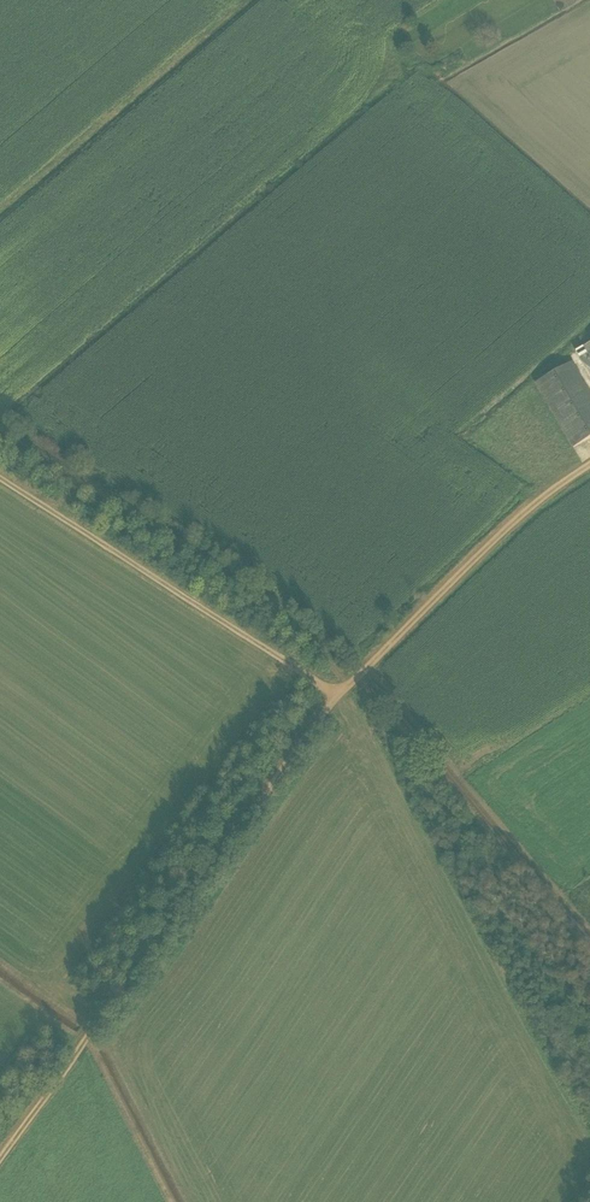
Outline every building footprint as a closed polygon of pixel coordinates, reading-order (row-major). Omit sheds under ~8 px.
[(536,383),(573,447),(589,438),(589,392),(573,362),(536,383)]
